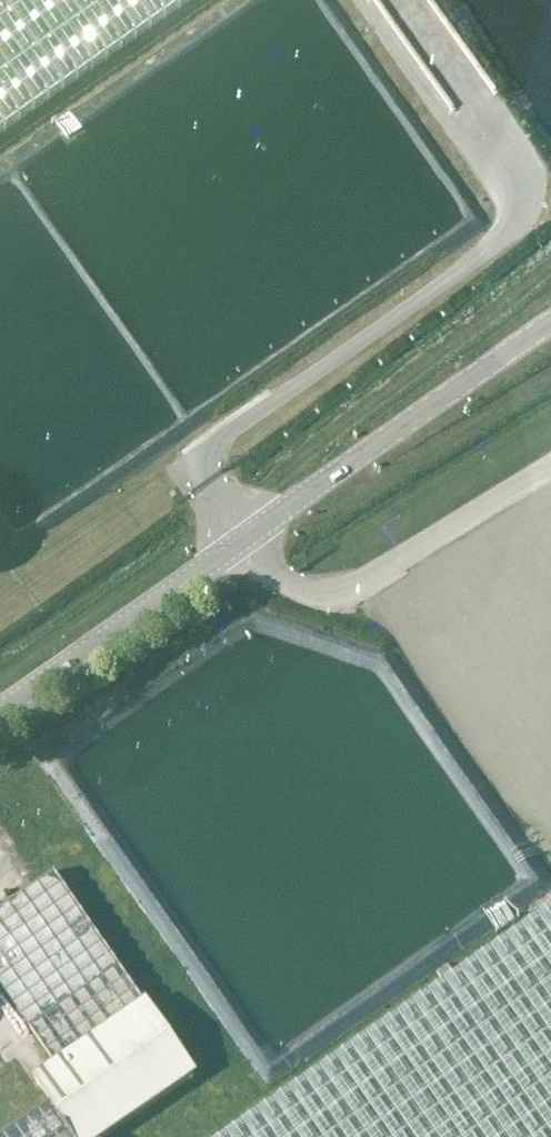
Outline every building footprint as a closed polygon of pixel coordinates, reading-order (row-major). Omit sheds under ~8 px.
[(194,0),(0,0),(0,136),(194,0)] [(6,1136),(109,1136),(119,1130),(197,1076),(117,959),(58,874),(0,914),(0,979),(58,1064),(36,1079),(54,1104),(6,1136)] [(483,959),(229,1136),(550,1136),(550,912),(483,959)]
